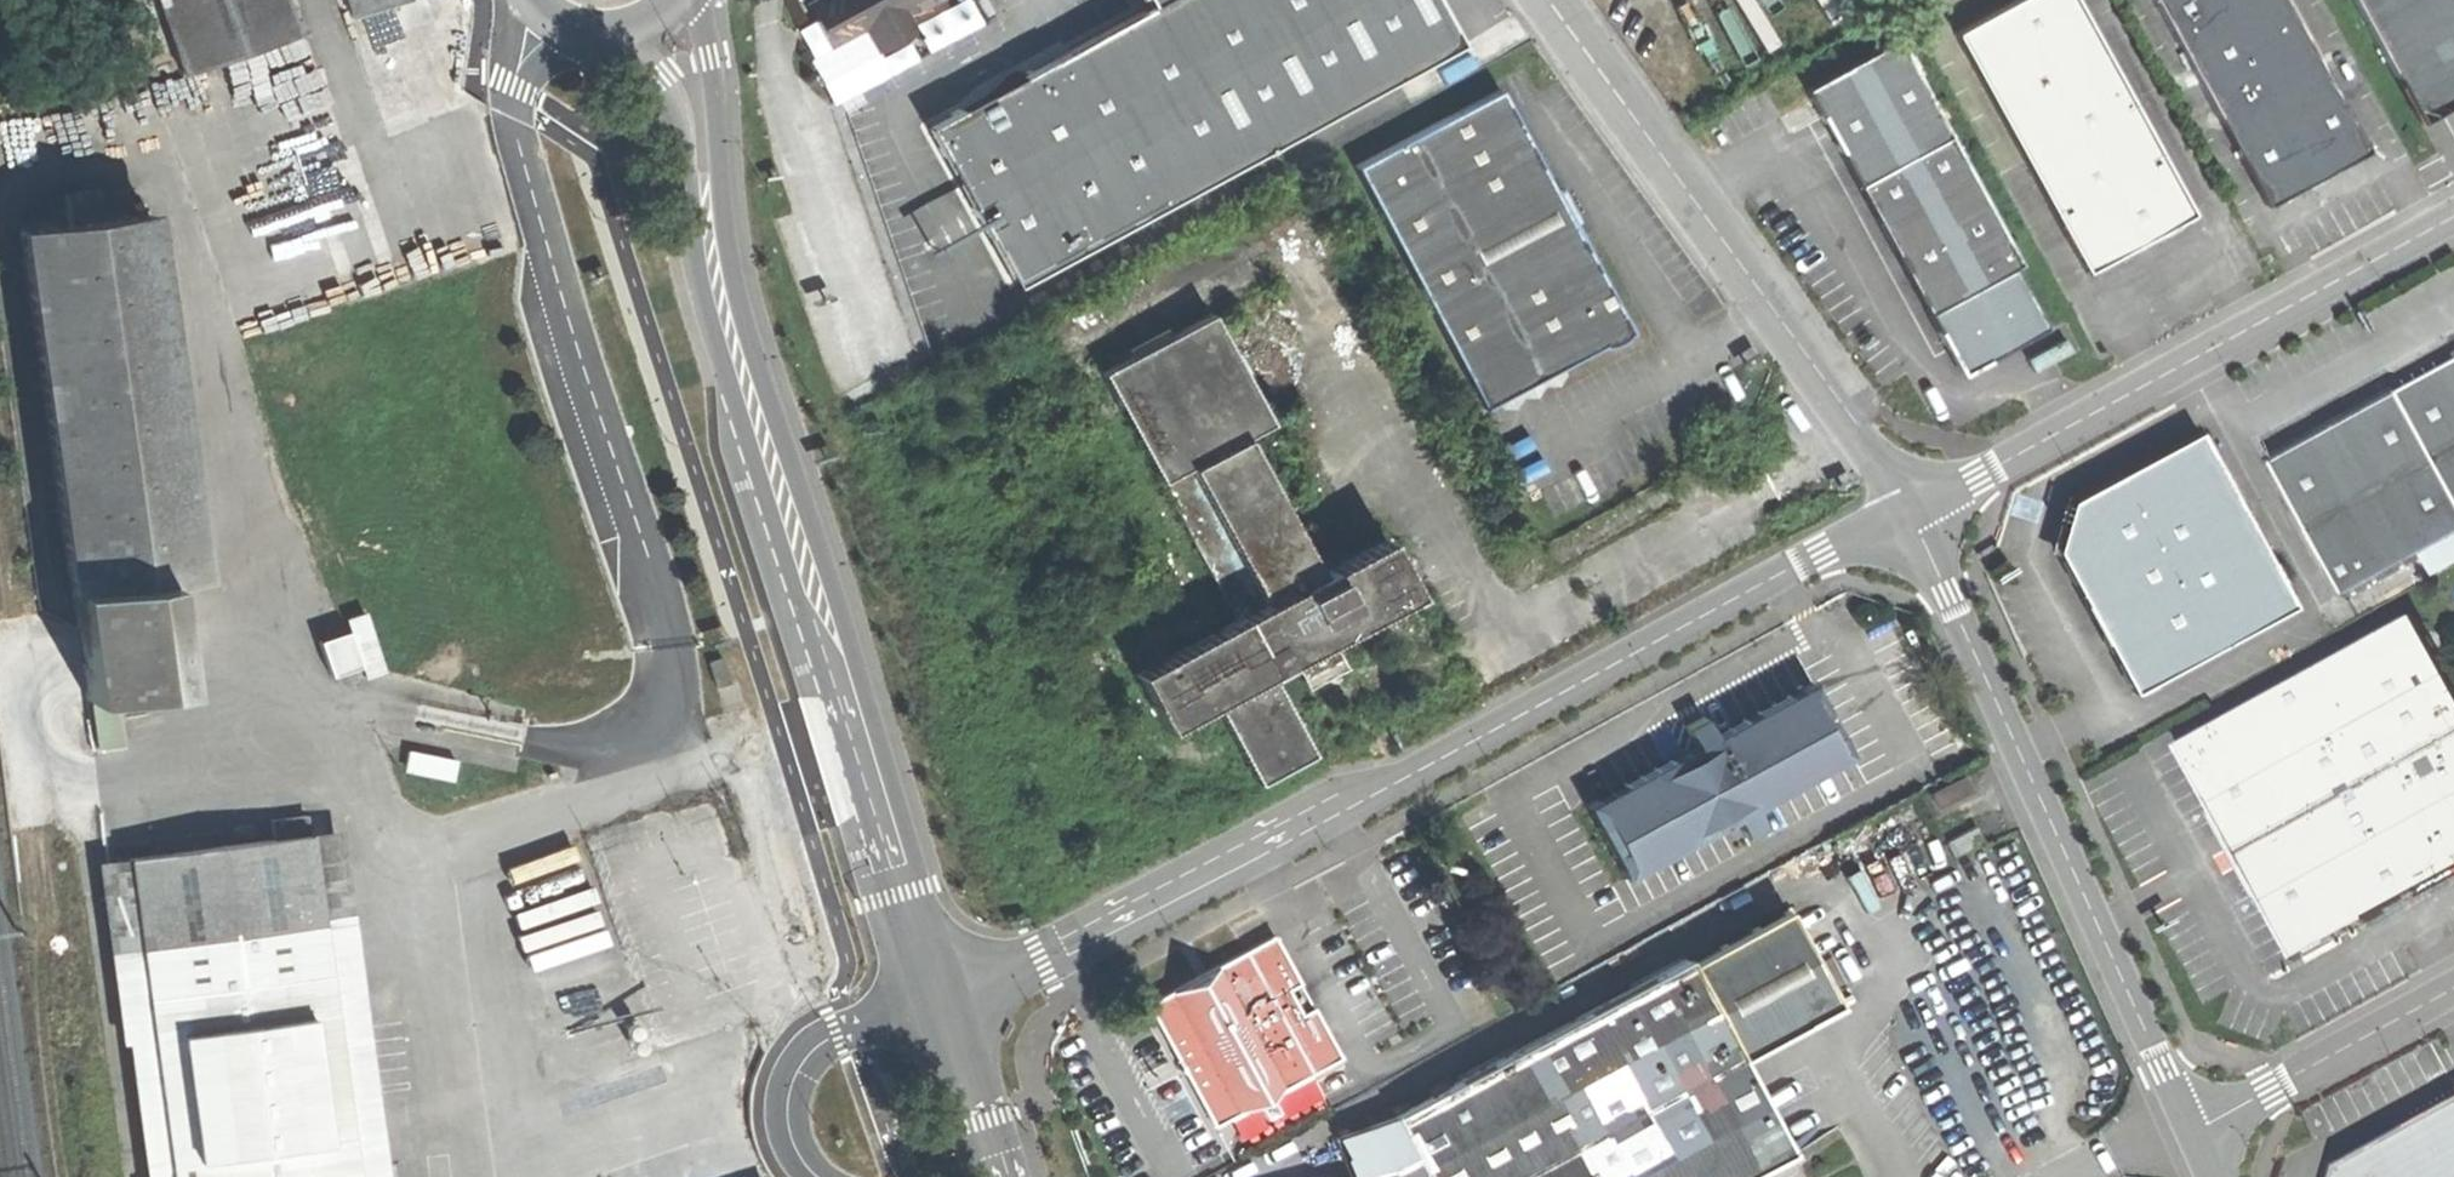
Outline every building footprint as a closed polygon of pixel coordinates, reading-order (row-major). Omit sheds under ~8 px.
[(182,78),(301,38),(288,0),(155,0),(182,78)] [(351,21),(411,0),(343,0),(351,21)] [(904,0),(816,0),(836,38),(864,23),(875,45),(913,25),(901,2),(904,0)] [(1140,11),(926,129),(1014,289),(1460,43),(1436,0),(1160,0),(1140,11)] [(1160,0),(1134,0),(1140,11),(1160,0)] [(2089,263),(2141,234),(2195,204),(2083,0),(1997,0),(1957,22),(2089,263)] [(2270,195),(2316,170),(2370,141),(2293,0),(2164,0),(2270,195)] [(2417,116),(2453,96),(2453,0),(2355,0),(2417,116)] [(1885,164),(1952,128),(1898,30),(1806,80),(1855,171),(1880,158),(1885,164)] [(163,85),(177,80),(172,65),(157,71),(163,85)] [(1486,400),(1630,321),(1573,219),(1500,85),(1357,163),(1486,400)] [(2023,259),(1952,128),(1885,164),(1880,158),(1855,171),(1796,202),(1836,276),(1861,262),(1896,244),(1914,273),(1933,308),(1980,282),(2023,259)] [(67,189),(71,218),(101,214),(97,185),(67,189)] [(71,218),(22,225),(88,701),(176,689),(161,581),(202,575),(169,340),(151,207),(101,214),(71,218)] [(1890,286),(1914,273),(1896,244),(1861,262),(1875,287),(1890,286)] [(1262,782),(1317,751),(1272,671),(1415,591),(1384,536),(1323,570),(1284,500),(1248,434),(1272,421),(1210,309),(1100,370),(1238,617),(1137,673),(1168,728),(1217,701),(1262,782)] [(2363,401),(2266,455),(2341,591),(2453,529),(2453,352),(2363,401)] [(2288,606),(2190,428),(2120,466),(2061,499),(2052,553),(2128,691),(2288,606)] [(358,665),(362,676),(381,670),(363,612),(343,619),(346,630),(358,665)] [(2293,961),(2453,873),(2453,686),(2418,619),(2177,750),(2293,961)] [(328,675),(358,665),(346,630),(317,640),(328,675)] [(1746,806),(1766,795),(1846,751),(1827,715),(1806,678),(1725,722),(1706,733),(1580,802),(1620,875),(1746,806)] [(1706,733),(1725,722),(1715,704),(1696,715),(1706,733)] [(406,752),(404,766),(451,775),(454,760),(406,752)] [(1777,815),(1766,795),(1746,806),(1757,825),(1777,815)] [(174,1176),(384,1176),(352,927),(318,932),(305,833),(271,837),(132,855),(174,1176)] [(132,855),(107,859),(149,1176),(174,1176),(132,855)] [(1782,904),(1686,957),(1739,1054),(1835,1001),(1809,953),(1782,904)] [(1311,1071),(1338,1056),(1299,984),(1274,935),(1146,1002),(1210,1124),(1254,1100),(1269,1093),(1311,1071)] [(1790,1147),(1739,1054),(1686,957),(1684,954),(1398,1113),(1419,1149),(1400,1163),(1388,1158),(1353,1168),(1325,1176),(1736,1176),(1790,1147)] [(1275,1105),(1269,1093),(1254,1100),(1261,1113),(1275,1105)] [(2399,1132),(2338,1165),(2334,1176),(2453,1176),(2453,1102),(2399,1132)] [(1343,1132),(1353,1168),(1388,1158),(1400,1163),(1419,1149),(1398,1113),(1343,1132)]
